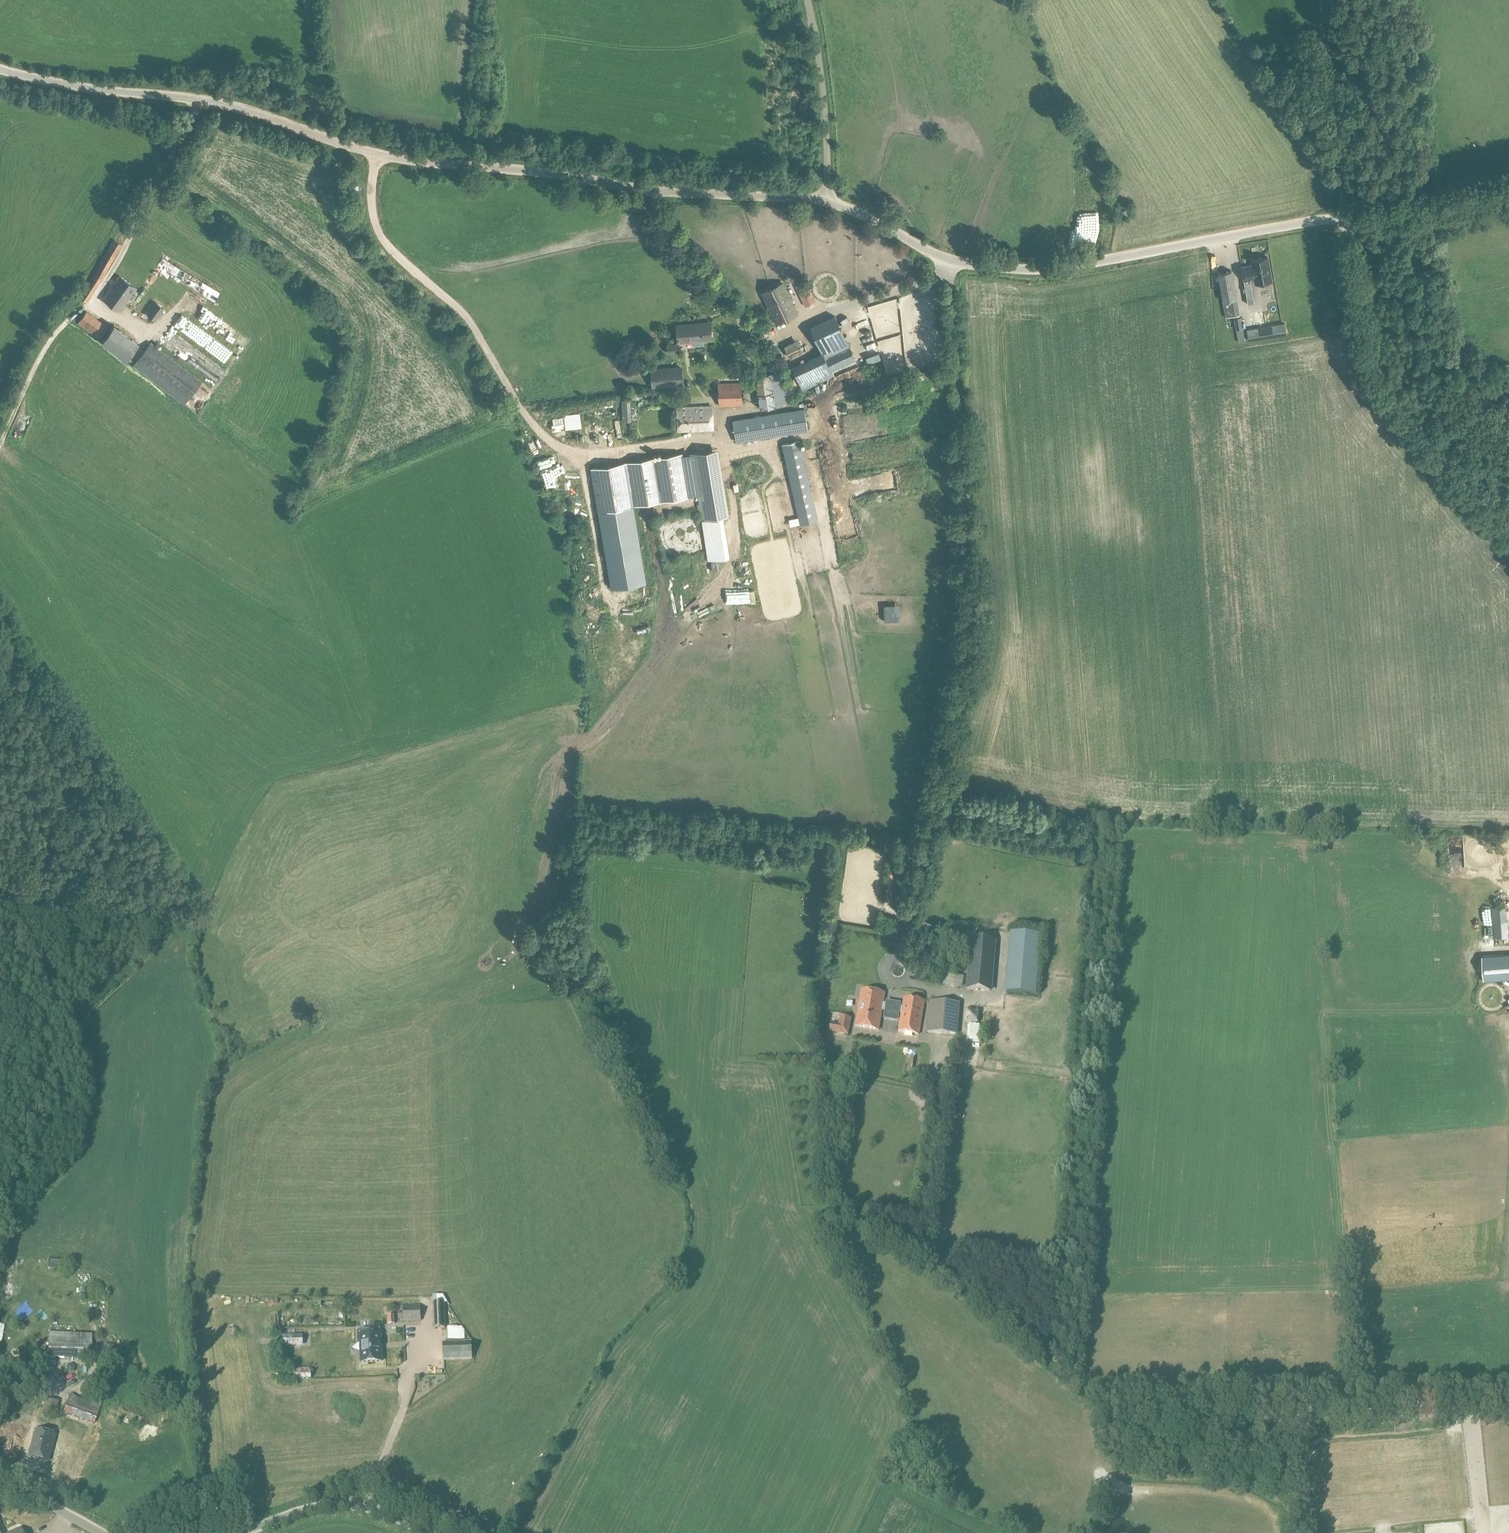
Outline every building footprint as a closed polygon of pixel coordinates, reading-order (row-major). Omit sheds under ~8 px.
[(1062,232),(1069,238),(1076,230),(1069,224),(1062,232)] [(82,292),(80,296),(88,301),(122,244),(114,240),(88,283),(82,292)] [(1253,302),(1249,278),(1253,278),(1254,284),(1272,281),(1268,258),(1250,261),(1251,265),(1241,267),(1242,279),(1243,279),(1247,303),(1253,302)] [(1239,315),(1232,271),(1219,273),(1226,317),(1239,315)] [(120,276),(104,299),(120,311),(129,298),(131,300),(136,294),(133,292),(136,287),(120,276)] [(777,324),(798,314),(783,283),(762,293),(777,324)] [(806,305),(815,301),(806,283),(797,287),(806,305)] [(70,305),(75,307),(80,297),(75,295),(70,305)] [(188,301),(184,307),(196,314),(200,308),(188,301)] [(156,320),(164,308),(156,302),(148,314),(156,320)] [(1325,317),(1336,314),(1334,306),(1324,309),(1325,317)] [(135,310),(133,316),(142,320),(145,314),(135,310)] [(98,337),(106,326),(86,312),(78,323),(98,337)] [(173,315),(160,331),(211,369),(226,351),(173,315)] [(836,316),(812,328),(826,358),(851,346),(836,316)] [(711,322),(677,325),(678,342),(693,341),(694,346),(705,345),(704,340),(712,339),(711,322)] [(1250,339),(1286,333),(1285,323),(1248,330),(1250,339)] [(124,357),(136,341),(115,325),(103,341),(124,357)] [(232,337),(245,346),(250,339),(237,330),(232,337)] [(795,339),(782,345),(784,350),(797,344),(795,339)] [(186,405),(202,380),(151,342),(133,365),(186,405)] [(680,343),(667,344),(667,354),(680,352),(680,343)] [(801,346),(787,353),(791,359),(804,352),(801,346)] [(824,352),(793,367),(794,370),(802,386),(804,389),(834,375),(833,371),(832,371),(856,360),(853,353),(851,348),(827,359),(826,358),(824,352)] [(879,353),(867,357),(869,363),(880,359),(879,353)] [(125,356),(122,360),(129,365),(132,360),(125,356)] [(654,386),(682,383),(680,366),(652,369),(654,386)] [(862,369),(852,377),(860,388),(871,379),(862,369)] [(755,373),(757,390),(771,389),(769,372),(755,373)] [(720,405),(744,404),(743,385),(720,386),(720,405)] [(758,392),(759,406),(774,405),(774,391),(758,392)] [(630,400),(622,401),(622,409),(630,408),(630,400)] [(680,430),(714,429),(713,406),(679,408),(680,430)] [(849,415),(852,430),(893,423),(892,415),(887,416),(885,408),(849,415)] [(740,441),(808,429),(805,410),(737,422),(740,441)] [(567,417),(565,417),(566,428),(568,428),(568,427),(581,426),(579,414),(566,415),(567,417)] [(800,523),(817,519),(800,441),(783,445),(800,523)] [(717,447),(692,452),(692,454),(699,495),(704,521),(729,516),(717,447)] [(680,454),(628,462),(635,504),(636,507),(644,505),(648,504),(687,497),(699,495),(692,454),(680,456),(680,454)] [(628,462),(591,468),(598,510),(599,510),(612,588),(646,583),(633,505),(635,504),(628,462)] [(830,495),(841,529),(857,524),(846,490),(830,495)] [(885,621),(900,620),(900,605),(884,605),(885,621)] [(945,810),(959,812),(960,801),(947,799),(945,810)] [(961,802),(960,810),(974,812),(975,804),(961,802)] [(1427,835),(1426,846),(1448,846),(1448,836),(1427,835)] [(1492,915),(1492,944),(1507,943),(1506,915),(1492,915)] [(1010,933),(1005,993),(1036,995),(1041,935),(1010,933)] [(992,991),(996,942),(972,940),(967,989),(992,991)] [(1482,956),(1483,980),(1508,978),(1508,954),(1482,956)] [(941,972),(939,984),(958,988),(960,976),(941,972)] [(885,993),(902,996),(903,990),(886,987),(885,993)] [(903,1007),(883,1004),(884,994),(861,991),(855,1027),(878,1031),(882,1011),(885,1012),(885,1013),(898,1015),(898,1014),(901,1014),(898,1032),(918,1035),(924,1002),(904,999),(903,1007)] [(929,1003),(927,1033),(949,1034),(958,1035),(960,1004),(951,1004),(929,1003)] [(975,1021),(975,1010),(962,1010),(963,1022),(975,1021)] [(847,1035),(851,1019),(840,1016),(838,1024),(832,1023),(830,1031),(847,1035)] [(881,1018),(881,1030),(895,1030),(896,1019),(881,1018)] [(965,1040),(964,1048),(979,1048),(979,1040),(965,1040)] [(825,1082),(824,1099),(836,1099),(836,1082),(825,1082)] [(925,1254),(924,1255),(930,1258),(936,1262),(941,1252),(930,1246),(925,1254)] [(943,1253),(938,1262),(949,1269),(954,1260),(943,1253)] [(445,1328),(444,1303),(434,1303),(435,1328),(445,1328)] [(403,1321),(421,1320),(420,1305),(402,1305),(403,1321)] [(449,1340),(463,1339),(463,1327),(449,1328),(449,1340)] [(360,1333),(359,1334),(360,1363),(383,1362),(382,1333),(380,1333),(380,1329),(360,1329),(360,1333)] [(92,1350),(92,1335),(70,1335),(70,1342),(49,1342),(49,1358),(86,1359),(86,1350),(92,1350)] [(284,1345),(299,1345),(299,1335),(283,1335),(284,1345)] [(444,1359),(471,1358),(471,1342),(443,1343),(444,1359)] [(386,1363),(367,1364),(367,1372),(387,1371),(386,1363)] [(66,1366),(65,1370),(69,1373),(73,1372),(74,1367),(70,1364),(66,1366)] [(295,1377),(310,1377),(310,1368),(295,1368),(295,1377)] [(94,1423),(99,1407),(69,1396),(63,1413),(94,1423)] [(56,1414),(58,1400),(47,1399),(46,1412),(56,1414)] [(36,1430),(29,1457),(47,1462),(54,1435),(36,1430)]
